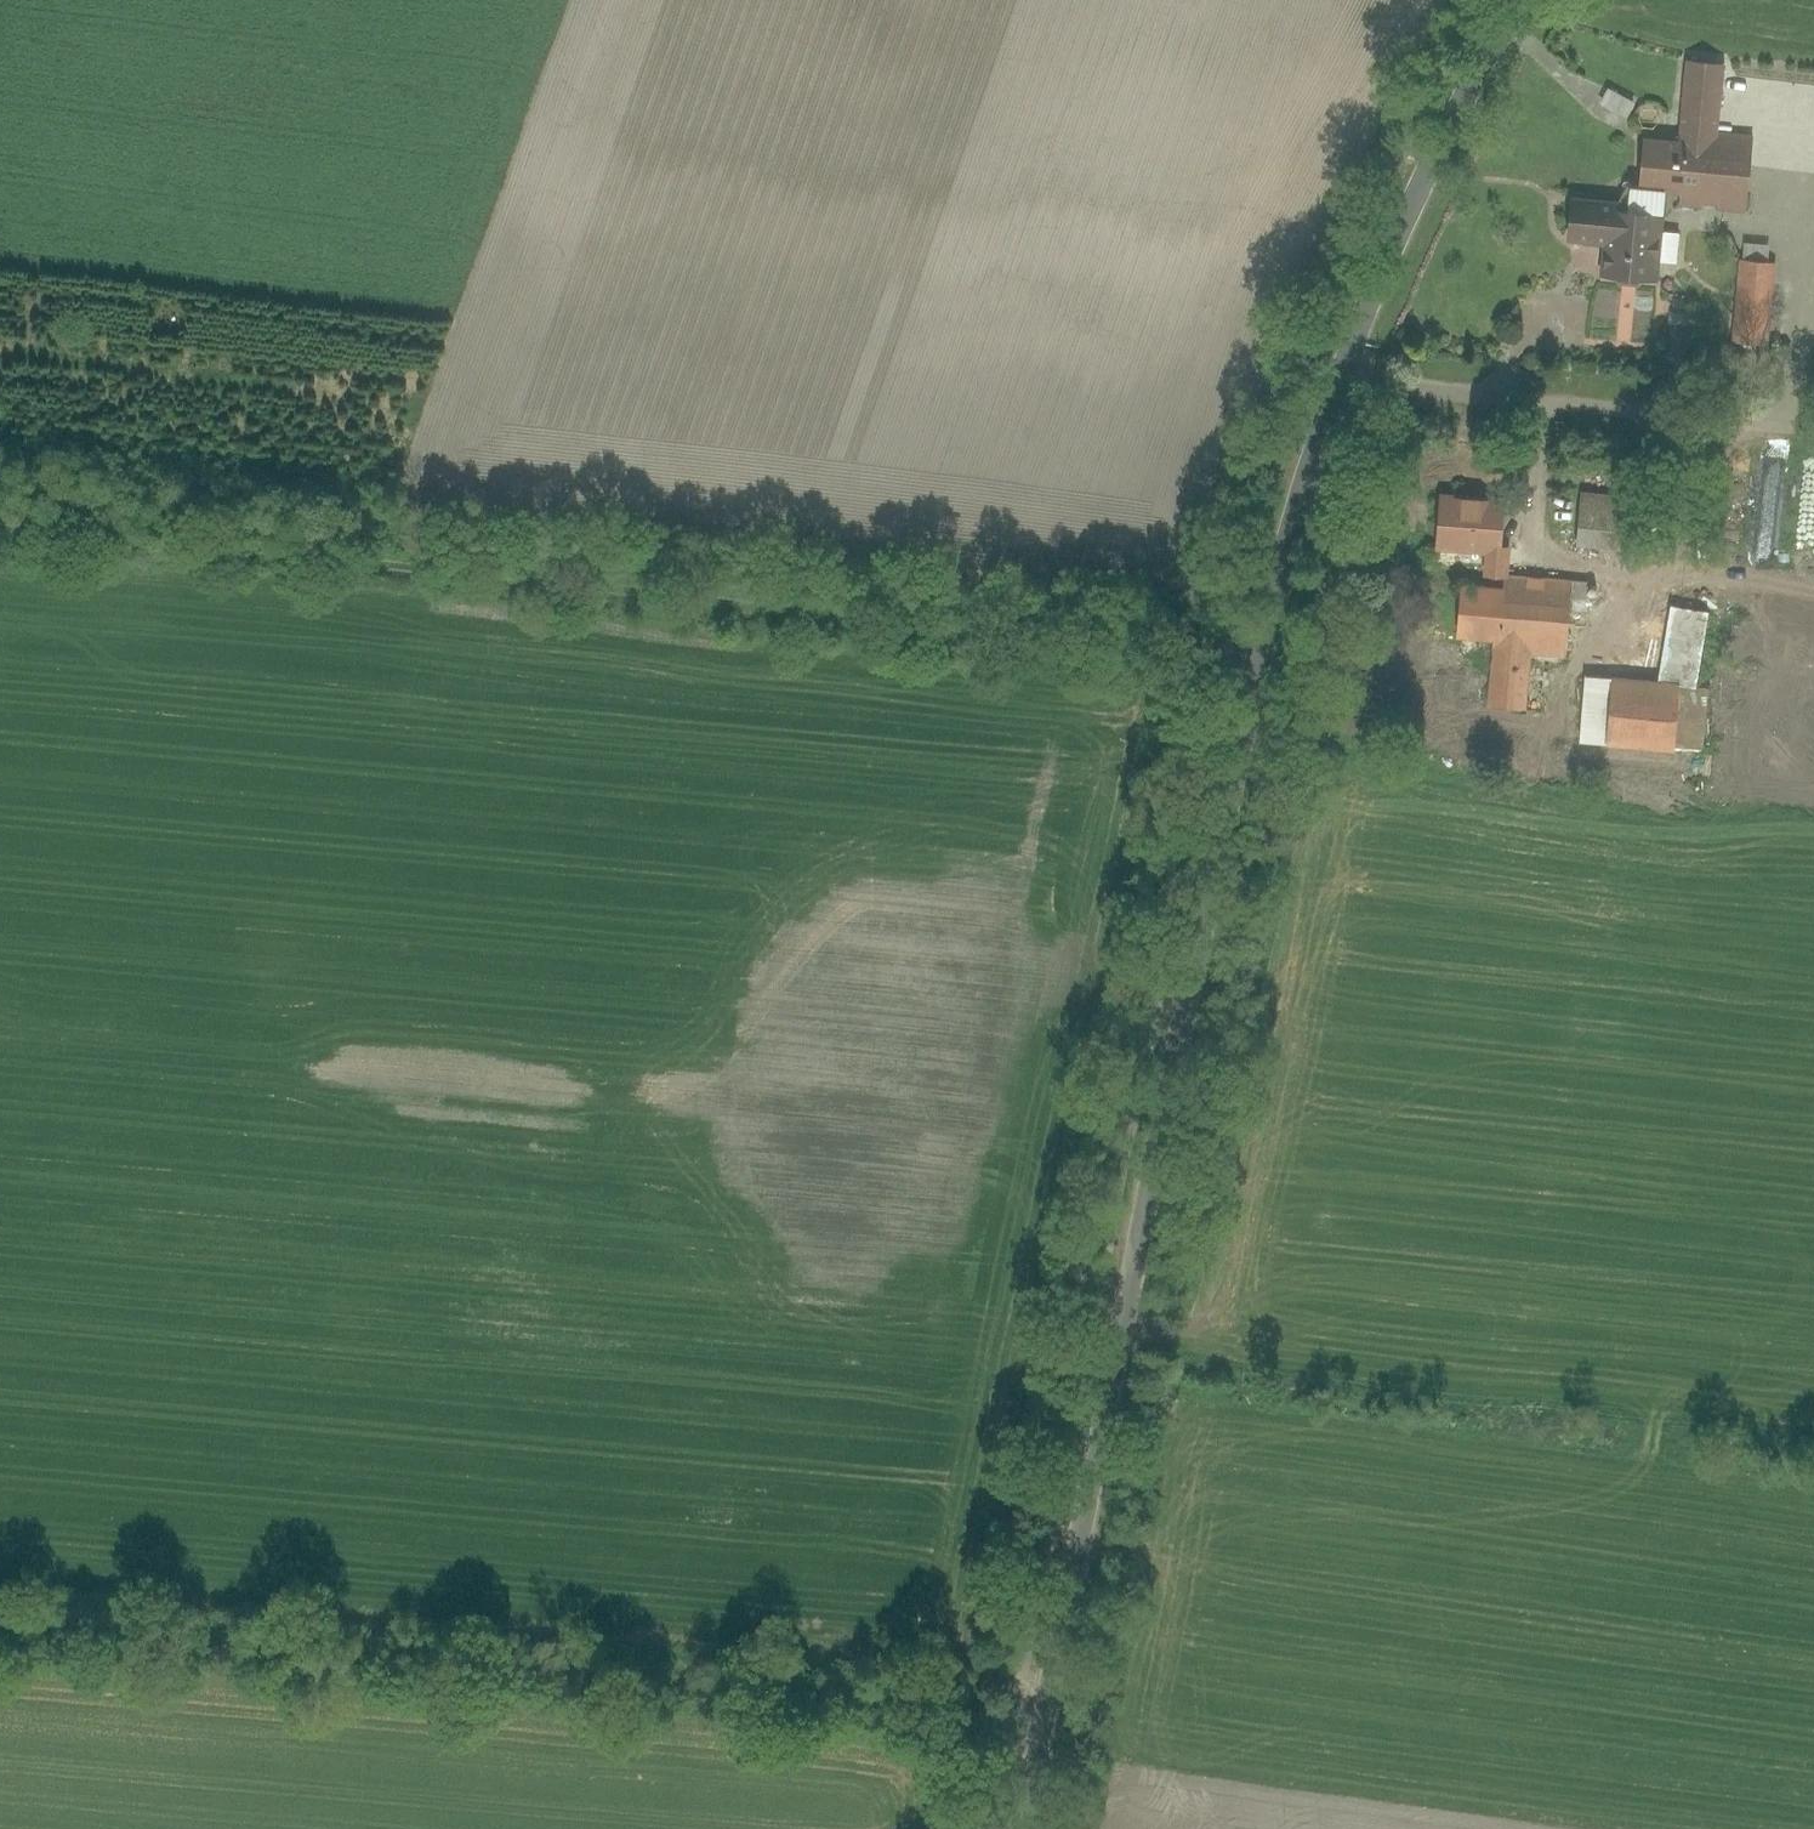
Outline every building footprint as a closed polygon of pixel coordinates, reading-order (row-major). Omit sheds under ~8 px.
[(1679,134),(1715,137),(1722,65),(1686,62),(1679,134)] [(1601,101),(1629,112),(1634,98),(1607,87),(1601,101)] [(1679,134),(1644,131),(1637,203),(1746,213),(1753,140),(1715,137),(1679,134)] [(1601,281),(1656,286),(1662,216),(1608,211),(1601,281)] [(1740,256),(1729,341),(1767,345),(1778,260),(1740,256)] [(1511,499),(1439,493),(1434,551),(1506,557),(1511,499)] [(1576,536),(1600,536),(1600,522),(1594,522),(1594,504),(1576,504),(1576,536)] [(1573,590),(1461,580),(1455,643),(1496,646),(1530,649),(1560,652),(1567,652),(1573,590)] [(1525,712),(1530,649),(1496,646),(1490,709),(1525,712)] [(1679,687),(1610,681),(1604,747),(1673,753),(1679,687)]
